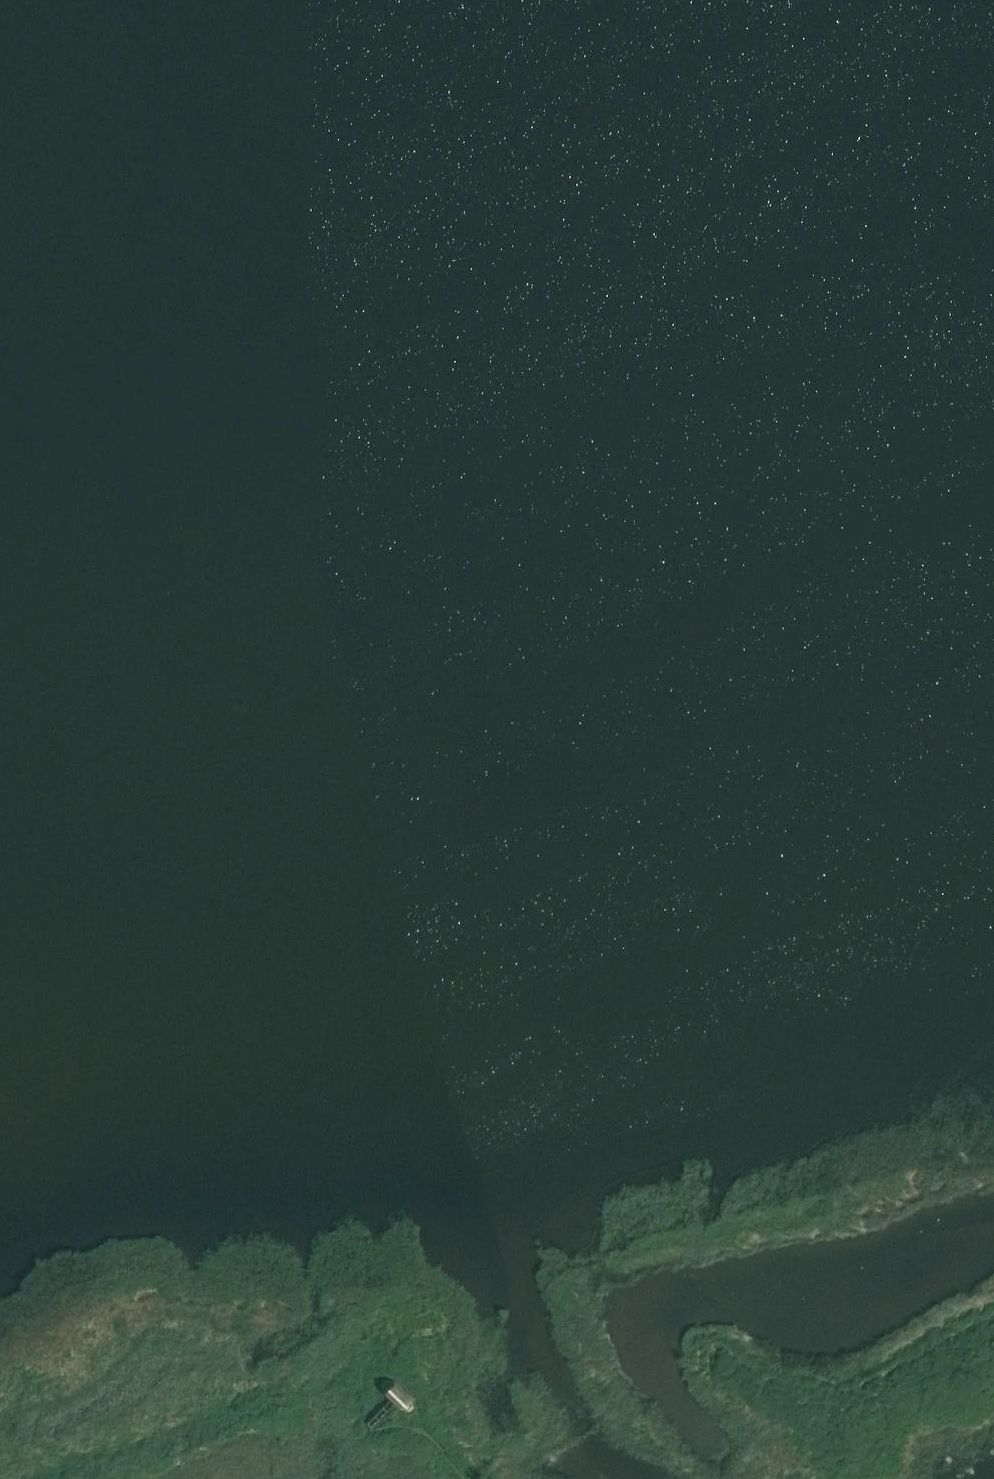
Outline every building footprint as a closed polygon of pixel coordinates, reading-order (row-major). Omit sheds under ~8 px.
[(381,1375),(382,1387),(393,1398),(397,1403),(409,1407),(407,1393),(393,1377),(381,1375)]
